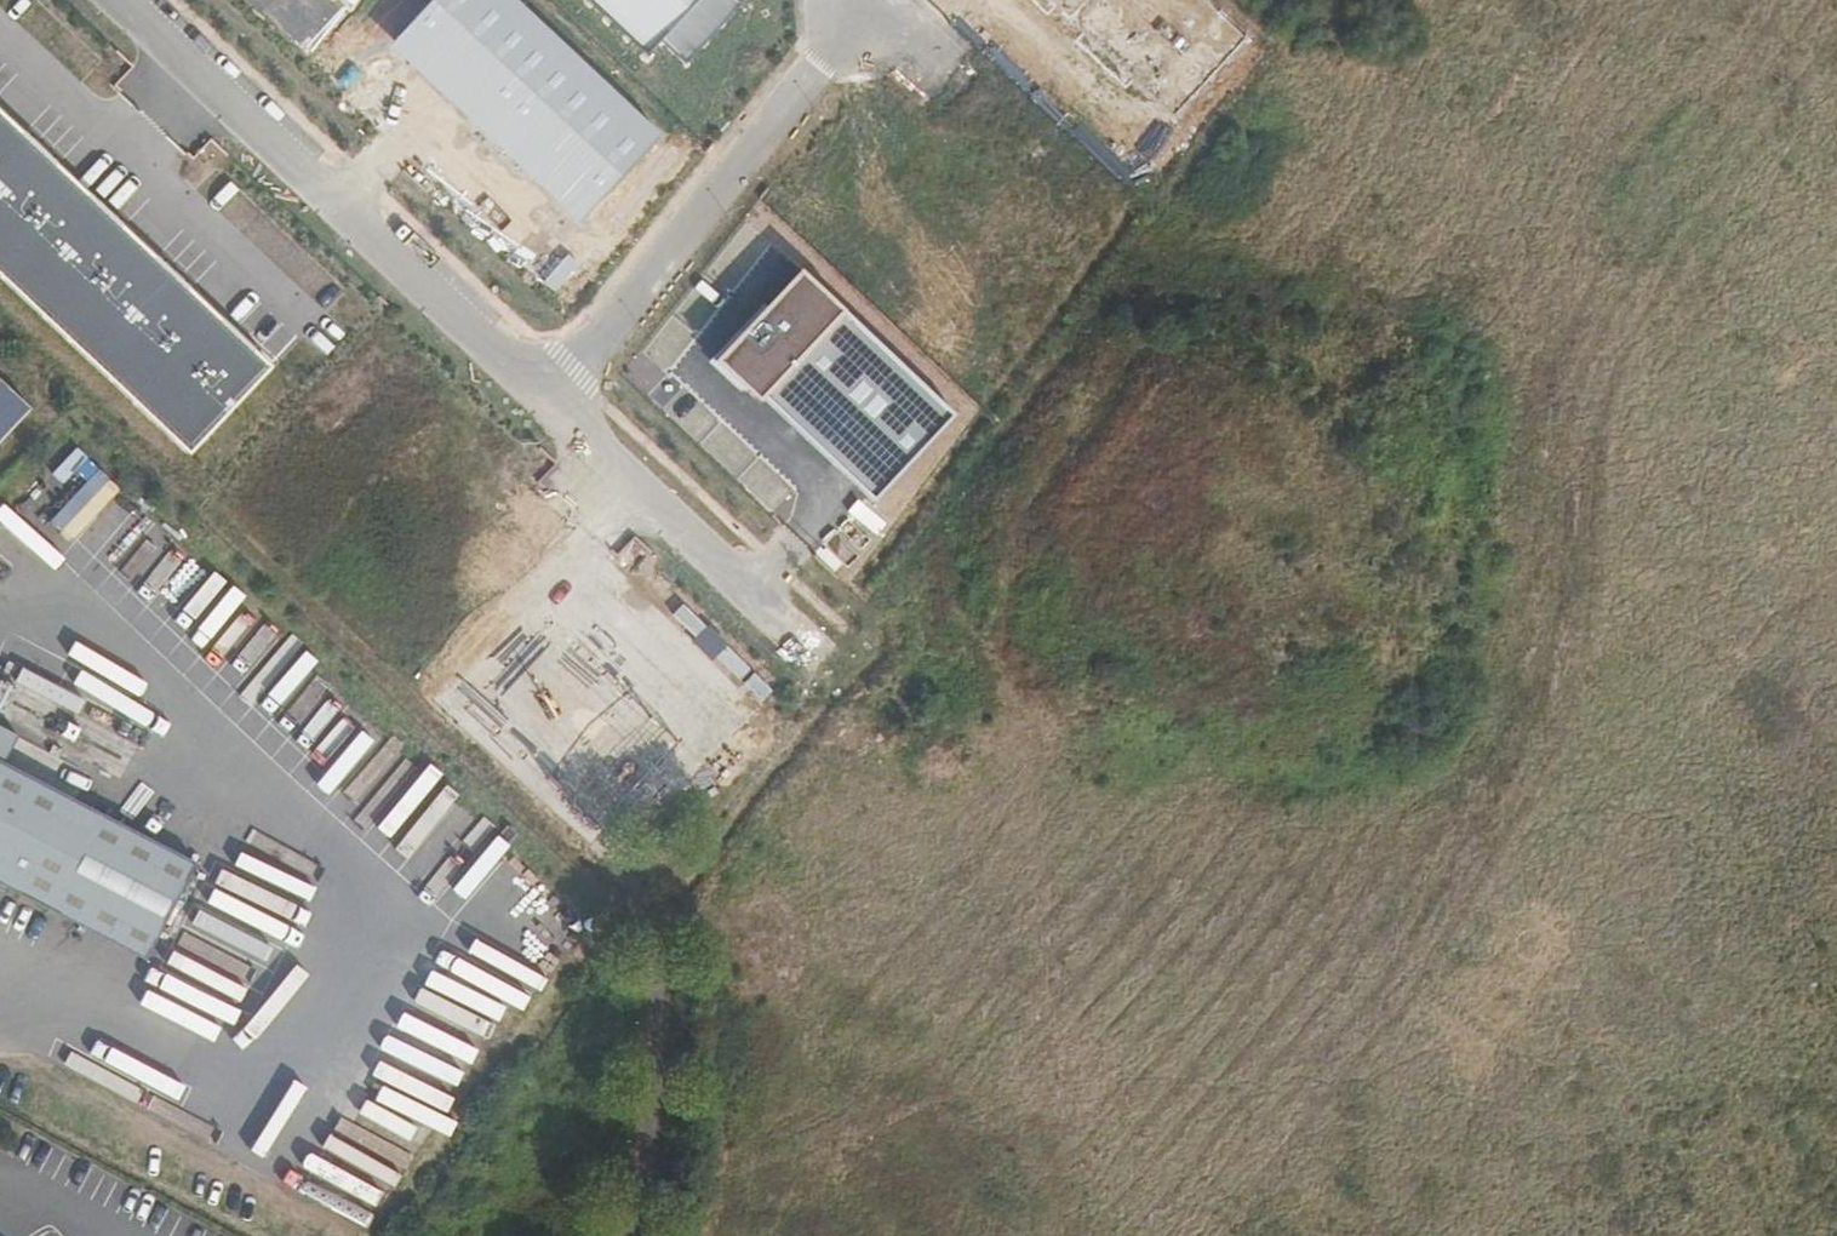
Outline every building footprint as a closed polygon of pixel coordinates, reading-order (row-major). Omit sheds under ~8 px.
[(30,409),(0,381),(0,441),(30,409)] [(0,727),(0,762),(3,763),(17,737),(0,727)] [(0,762),(0,886),(143,963),(194,866),(3,763),(0,762)] [(270,941),(281,923),(268,914),(275,904),(223,870),(204,899),(270,941)]
